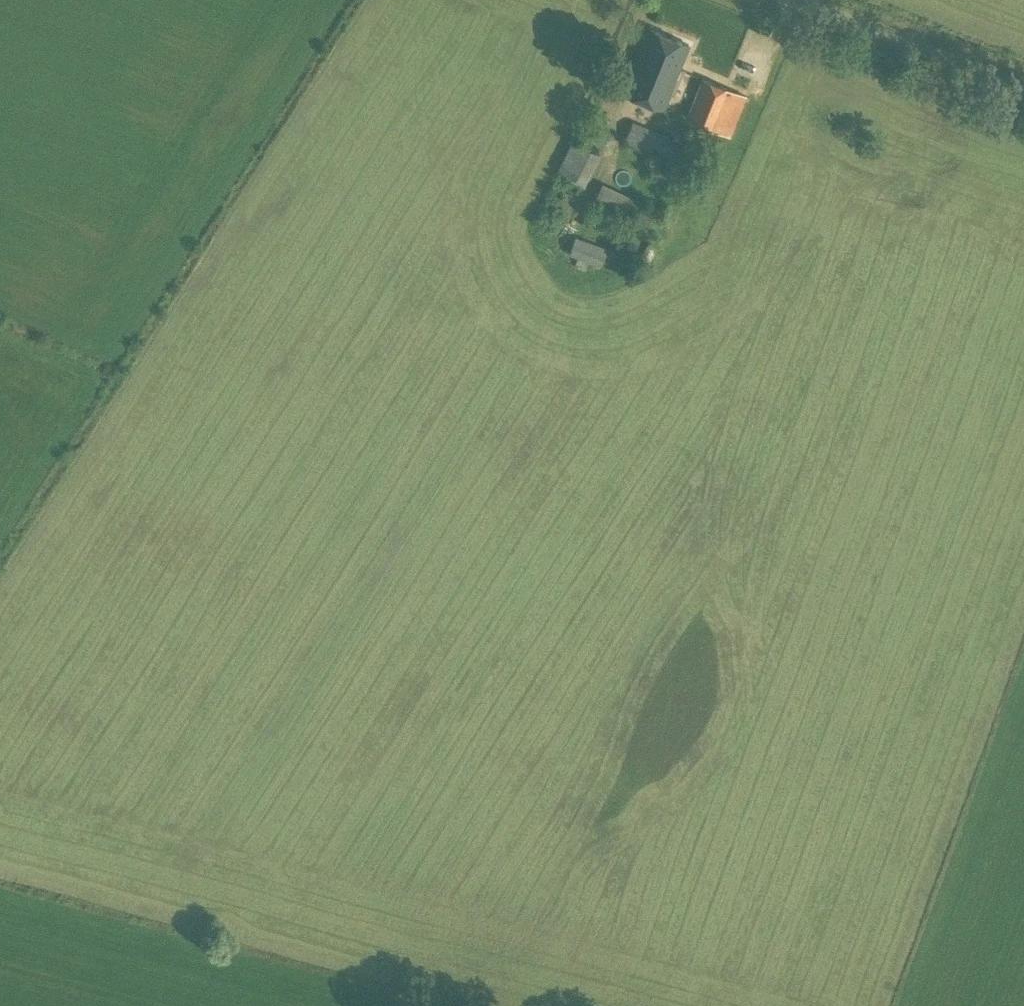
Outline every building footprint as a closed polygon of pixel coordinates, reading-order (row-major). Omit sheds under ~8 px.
[(665,107),(690,44),(650,28),(624,90),(665,107)] [(731,135),(746,94),(702,77),(686,118),(731,135)] [(599,150),(609,129),(583,118),(573,138),(599,150)] [(684,188),(701,150),(633,121),(624,142),(658,157),(651,174),(684,188)] [(646,230),(655,211),(639,204),(631,222),(646,230)] [(600,266),(607,248),(575,236),(568,254),(600,266)]
